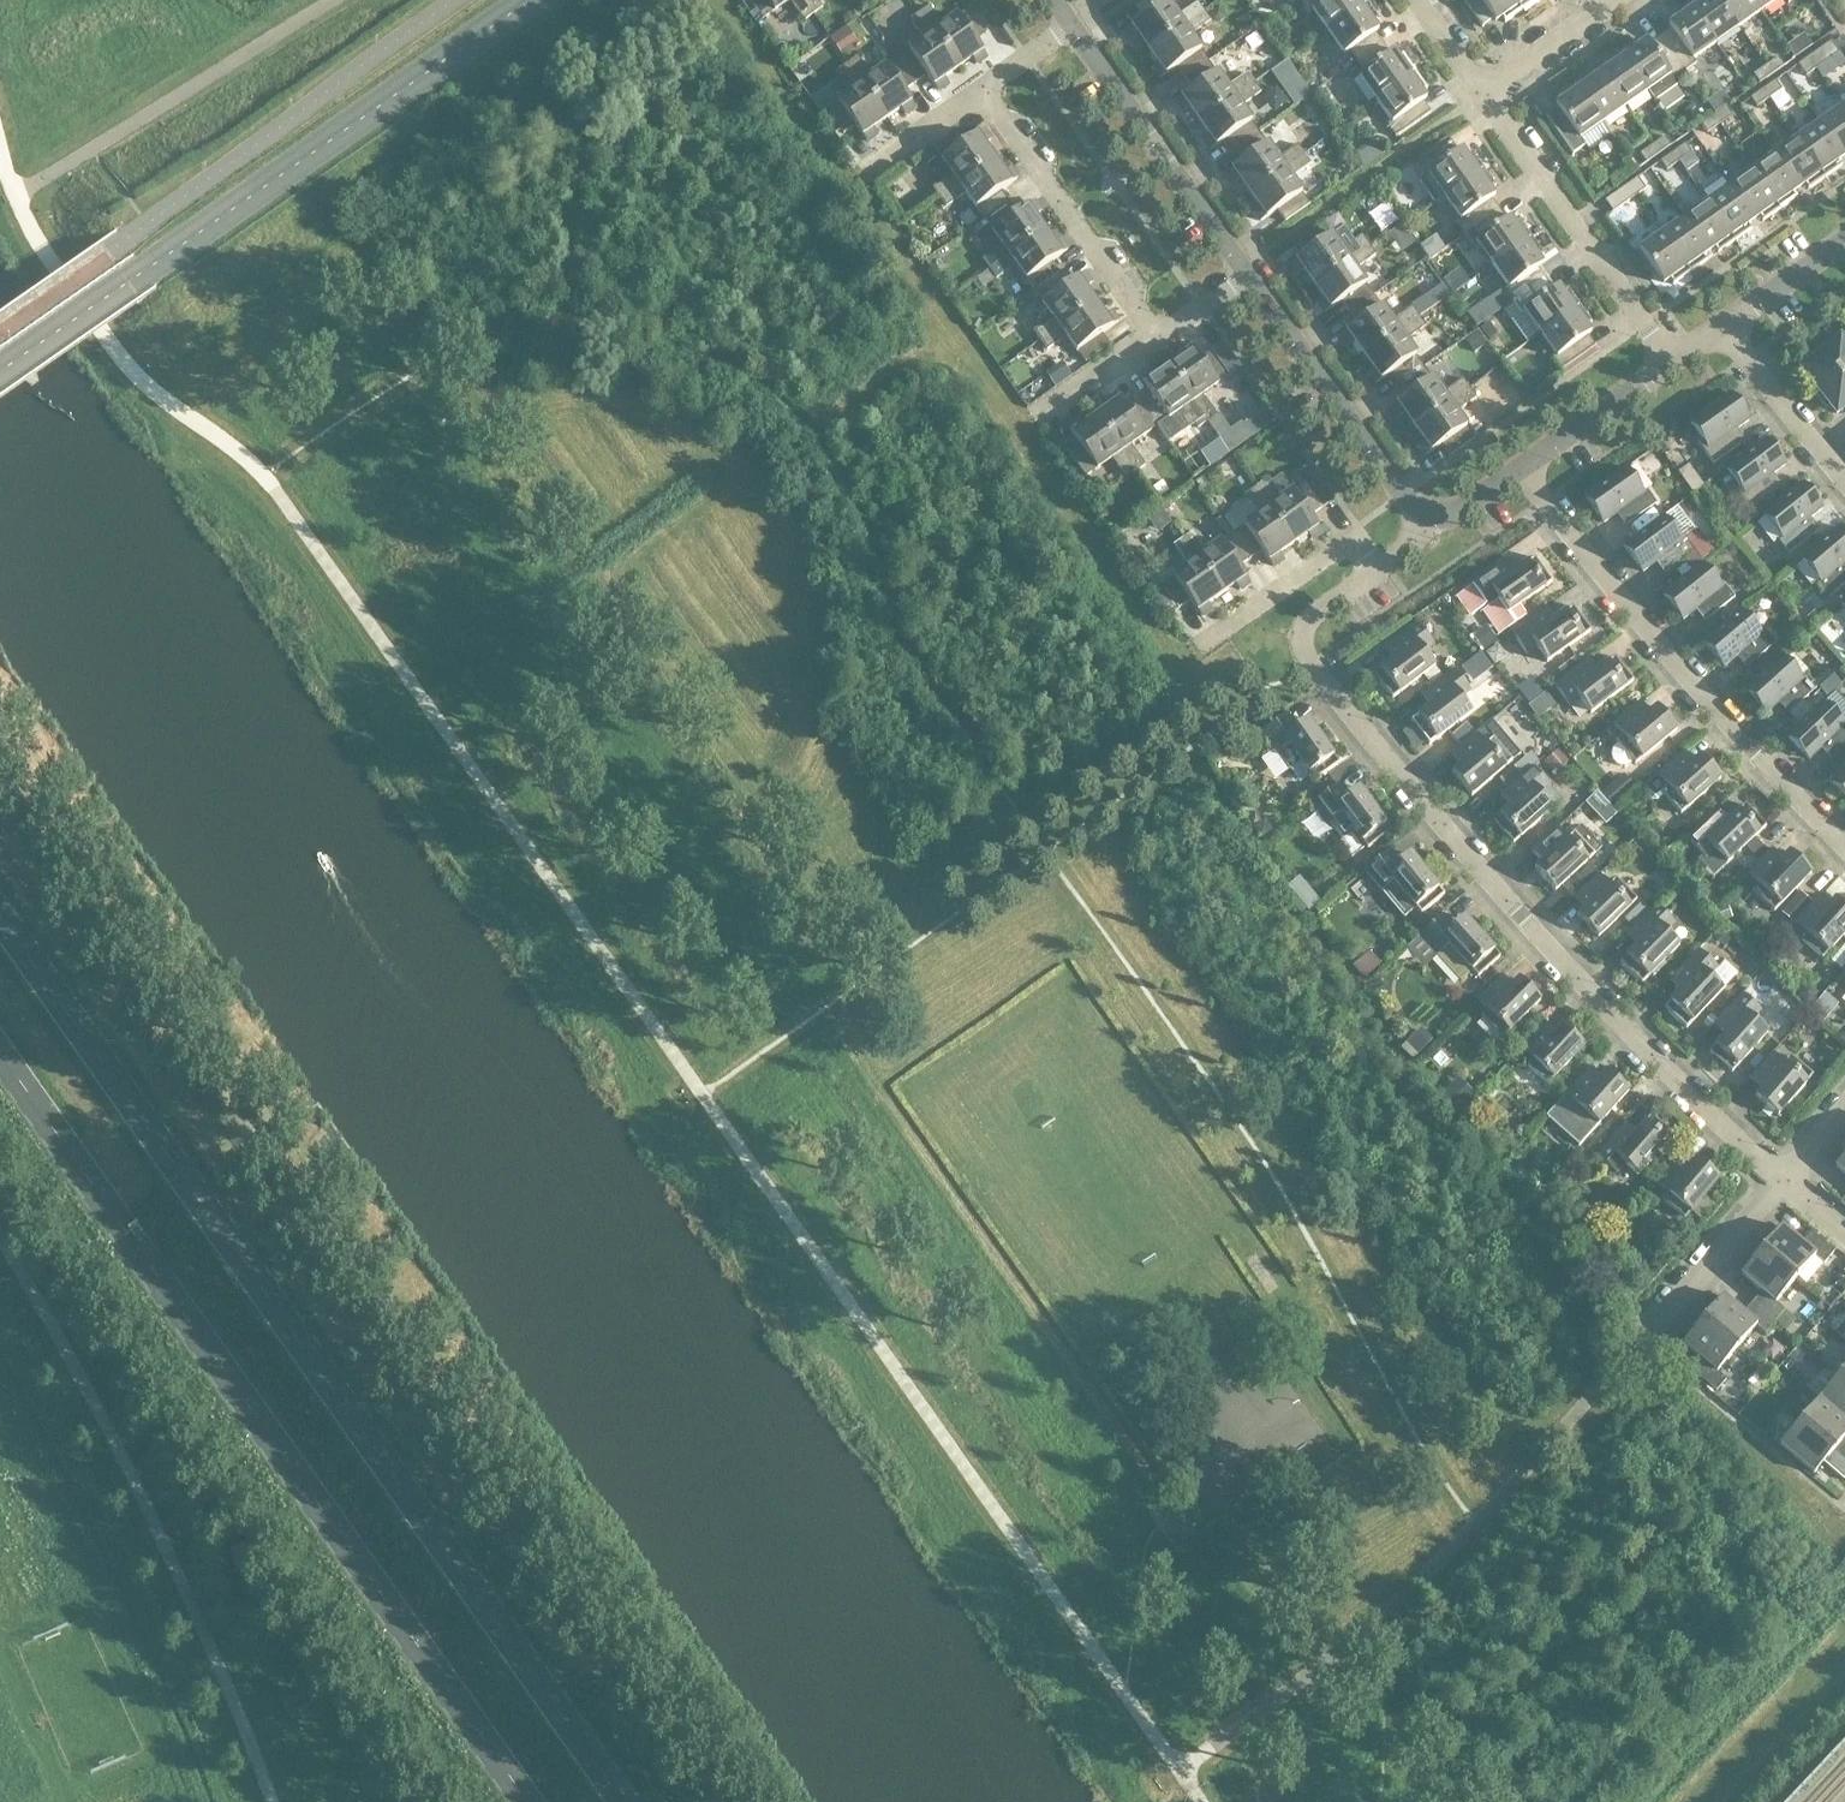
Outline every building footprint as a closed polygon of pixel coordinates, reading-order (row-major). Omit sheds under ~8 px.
[(803,0),(750,0),(763,19),(774,11),(775,12),(790,1),(804,21),(813,14),(803,0)] [(813,14),(823,8),(818,0),(803,0),(813,14)] [(1166,0),(1143,0),(1134,7),(1142,18),(1131,26),(1132,26),(1126,30),(1133,40),(1139,36),(1149,50),(1204,11),(1197,1),(1177,16),(1167,1),(1166,1),(1166,0)] [(1300,0),(1308,12),(1312,9),(1328,32),(1367,4),(1364,0),(1300,0)] [(1514,0),(1467,0),(1464,2),(1482,27),(1493,19),(1502,18),(1505,22),(1522,11),(1514,0)] [(1522,11),(1537,0),(1514,0),(1522,11)] [(1689,4),(1716,43),(1738,27),(1719,0),(1695,0),(1689,4)] [(1753,0),(1719,0),(1738,27),(1761,12),(1753,0)] [(1761,12),(1777,0),(1753,0),(1761,12)] [(1378,21),(1367,4),(1328,32),(1344,55),(1350,51),(1358,62),(1382,44),(1370,27),(1378,21)] [(1716,43),(1689,4),(1672,16),(1678,24),(1661,37),(1687,74),(1698,66),(1693,59),(1716,43)] [(929,6),(919,13),(958,68),(972,58),(976,64),(986,57),(983,51),(976,41),(987,33),(970,8),(958,16),(943,26),(929,6)] [(1211,21),(1204,11),(1149,50),(1158,64),(1153,68),(1160,78),(1166,74),(1166,75),(1176,67),(1184,79),(1209,61),(1201,50),(1191,35),(1211,21)] [(958,68),(919,13),(910,20),(924,40),(909,50),(909,51),(898,58),(915,83),(927,75),(934,86),(934,85),(938,91),(948,84),(945,78),(958,68)] [(1689,78),(1687,74),(1661,37),(1643,49),(1637,41),(1620,53),(1648,91),(1655,102),(1689,78)] [(1839,53),(1831,41),(1808,58),(1816,69),(1839,53)] [(1395,62),(1382,44),(1358,62),(1365,72),(1359,77),(1376,100),(1415,72),(1403,56),(1395,62)] [(1648,91),(1620,53),(1603,65),(1606,69),(1601,73),(1625,107),(1648,91)] [(858,56),(848,63),(887,119),(901,109),(905,114),(915,107),(911,102),(912,101),(904,91),(915,83),(898,58),(887,66),(872,76),(858,56)] [(1778,57),(1765,66),(1771,75),(1784,66),(1778,57)] [(1816,69),(1808,58),(1798,65),(1806,76),(1816,69)] [(1217,72),(1209,61),(1184,79),(1192,90),(1182,97),(1176,101),(1184,112),(1189,108),(1199,122),(1255,83),(1248,73),(1228,87),(1217,72)] [(1275,69),(1272,71),(1295,104),(1310,94),(1287,61),(1275,69)] [(887,119),(848,63),(838,70),(852,90),(837,101),(838,101),(826,109),(844,134),(855,126),(862,136),(863,136),(867,141),(877,134),(873,129),(887,119)] [(1771,75),(1765,66),(1753,75),(1759,83),(1771,75)] [(1427,89),(1415,72),(1376,100),(1391,122),(1387,125),(1396,137),(1431,113),(1423,102),(1422,93),(1427,89)] [(1593,72),(1576,84),(1603,123),(1625,107),(1601,73),(1596,76),(1593,72)] [(1782,89),(1775,81),(1763,89),(1769,98),(1782,89)] [(1261,92),(1255,83),(1199,122),(1209,136),(1203,139),(1210,150),(1216,146),(1227,139),(1234,150),(1259,133),(1251,122),(1252,121),(1241,106),(1261,92)] [(1603,123),(1576,84),(1559,96),(1565,104),(1546,117),(1572,155),(1586,146),(1581,139),(1603,123)] [(1769,98),(1763,89),(1751,98),(1757,107),(1769,98)] [(1726,107),(1713,115),(1720,124),(1732,115),(1726,107)] [(1842,107),(1820,123),(1844,157),(1844,111),(1842,107)] [(1720,124),(1713,115),(1701,124),(1707,133),(1720,124)] [(1844,157),(1820,123),(1798,138),(1825,178),(1842,165),(1839,161),(1844,157)] [(932,188),(939,198),(995,159),(985,145),(990,141),(983,131),(978,135),(977,134),(967,142),(959,130),(934,148),(942,159),(952,174),(932,188)] [(1267,144),(1259,133),(1234,150),(1242,161),(1232,169),(1227,173),(1234,183),(1239,179),(1249,193),(1305,154),(1298,145),(1278,159),(1268,144),(1267,144)] [(1665,137),(1652,146),(1658,154),(1671,145),(1665,137)] [(1825,178),(1798,138),(1775,154),(1799,189),(1805,185),(1808,190),(1825,178)] [(1416,165),(1424,177),(1418,181),(1434,204),(1444,197),(1483,170),(1471,153),(1463,159),(1451,141),(1416,165)] [(1691,153),(1685,144),(1673,153),(1679,162),(1691,153)] [(1658,154),(1652,146),(1640,154),(1646,163),(1658,154)] [(1679,162),(1673,153),(1660,162),(1667,170),(1679,162)] [(1312,164),(1305,154),(1249,193),(1259,207),(1254,211),(1261,221),(1266,217),(1267,218),(1277,210),(1285,222),(1310,204),(1302,193),(1292,178),(1312,164)] [(1799,189),(1775,154),(1752,171),(1780,209),(1797,197),(1794,193),(1799,189)] [(1004,173),(995,159),(939,198),(946,208),(966,193),(976,208),(977,208),(985,219),(1010,202),(1002,191),(1012,183),(1017,179),(1010,169),(1004,173)] [(1495,186),(1483,170),(1444,197),(1460,219),(1456,222),(1464,234),(1499,210),(1487,192),(1495,186)] [(1780,209),(1752,171),(1730,186),(1754,221),(1759,217),(1762,222),(1780,209)] [(1646,189),(1638,178),(1628,184),(1636,196),(1646,189)] [(1636,196),(1628,184),(1605,201),(1613,212),(1636,196)] [(1754,221),(1730,186),(1707,202),(1735,241),(1752,229),(1749,225),(1754,221)] [(1017,213),(1010,202),(985,219),(993,231),(992,231),(1003,246),(983,260),(989,269),(1045,230),(1035,216),(1041,212),(1033,202),(1028,206),(1017,213)] [(1735,241),(1707,202),(1685,218),(1709,253),(1715,249),(1718,253),(1735,241)] [(1511,227),(1499,210),(1464,234),(1473,246),(1477,243),(1492,265),(1531,238),(1520,221),(1511,227)] [(1709,253),(1685,218),(1663,234),(1690,273),(1707,260),(1704,256),(1709,253)] [(1331,235),(1323,223),(1298,241),(1306,252),(1296,260),(1291,264),(1298,274),(1304,270),(1314,284),(1369,245),(1362,235),(1342,250),(1332,235),(1331,235)] [(1055,244),(1045,230),(989,269),(996,279),(1016,265),(1027,280),(1035,291),(1060,273),(1052,262),(1062,255),(1062,254),(1067,251),(1060,240),(1055,244)] [(1690,273),(1663,234),(1639,250),(1661,281),(1667,276),(1673,284),(1690,273)] [(1543,255),(1531,238),(1492,265),(1508,287),(1504,290),(1513,302),(1547,278),(1535,261),(1543,255)] [(1376,255),(1369,245),(1314,284),(1323,298),(1318,302),(1325,312),(1330,308),(1331,309),(1341,301),(1349,313),(1374,295),(1366,284),(1356,269),(1376,255)] [(989,269),(977,279),(983,288),(996,279),(989,269)] [(1068,284),(1060,273),(1035,291),(1043,302),(1053,317),(1033,331),(1040,341),(1095,302),(1085,288),(1091,284),(1084,274),(1078,278),(1078,277),(1068,284)] [(1560,296),(1547,278),(1513,302),(1521,314),(1525,312),(1541,334),(1580,306),(1568,290),(1560,296)] [(1471,313),(1468,314),(1477,327),(1513,302),(1504,290),(1471,313)] [(1457,297),(1462,303),(1469,298),(1464,291),(1457,297)] [(1382,307),(1374,295),(1349,313),(1357,324),(1346,331),(1347,332),(1341,335),(1348,346),(1354,342),(1364,356),(1419,317),(1413,307),(1392,321),(1382,306),(1382,307)] [(1105,316),(1095,302),(1040,341),(1047,351),(1067,337),(1077,351),(1078,351),(1086,362),(1110,345),(1102,334),(1113,326),(1112,326),(1118,322),(1111,312),(1105,316)] [(1591,323),(1580,306),(1541,334),(1556,356),(1552,359),(1561,371),(1596,347),(1583,329),(1591,323)] [(1426,326),(1419,317),(1364,356),(1374,370),(1368,373),(1375,384),(1381,380),(1391,373),(1399,384),(1424,367),(1416,356),(1417,355),(1406,340),(1426,326)] [(1801,370),(1809,379),(1807,381),(1806,382),(1815,394),(1844,371),(1844,346),(1840,340),(1844,336),(1844,334),(1835,322),(1808,344),(1818,357),(1801,370)] [(1482,328),(1481,329),(1489,341),(1498,336),(1490,323),(1482,328)] [(1467,339),(1473,349),(1485,341),(1478,331),(1467,339)] [(1182,356),(1168,366),(1207,422),(1217,415),(1203,395),(1218,384),(1229,376),(1211,351),(1200,359),(1193,349),(1192,349),(1189,344),(1178,351),(1182,356)] [(1207,422),(1168,366),(1154,376),(1150,370),(1140,378),(1144,383),(1151,394),(1140,402),(1157,426),(1169,419),(1184,408),(1198,428),(1207,422)] [(1432,378),(1424,367),(1399,384),(1407,395),(1397,403),(1392,407),(1399,417),(1404,413),(1414,427),(1469,388),(1463,378),(1443,393),(1432,378)] [(1815,394),(1825,407),(1828,404),(1836,414),(1844,406),(1844,371),(1815,394)] [(1476,398),(1469,388),(1414,427),(1424,441),(1418,445),(1426,455),(1431,451),(1431,452),(1442,444),(1450,456),(1474,438),(1466,427),(1467,427),(1456,412),(1476,398)] [(1111,407),(1097,416),(1136,472),(1145,465),(1131,445),(1146,435),(1146,434),(1157,426),(1140,402),(1128,410),(1121,399),(1121,400),(1117,394),(1107,401),(1111,407)] [(1749,420),(1730,394),(1690,422),(1708,447),(1704,450),(1713,464),(1741,444),(1732,432),(1749,420)] [(1136,472),(1097,416),(1083,427),(1079,421),(1069,428),(1072,434),(1079,444),(1068,452),(1085,477),(1097,469),(1112,459),(1126,479),(1136,472)] [(1769,477),(1785,465),(1766,439),(1726,468),(1745,493),(1741,496),(1751,509),(1778,489),(1769,477)] [(1643,493),(1625,468),(1585,496),(1603,523),(1620,511),(1629,523),(1656,504),(1647,490),(1643,493)] [(1316,475),(1305,483),(1322,508),(1333,500),(1316,475)] [(1687,483),(1685,484),(1692,493),(1702,486),(1695,477),(1687,483)] [(1264,481),(1254,488),(1293,544),(1307,534),(1311,539),(1321,532),(1317,527),(1318,526),(1311,516),(1322,508),(1305,483),(1293,491),(1278,501),(1264,481)] [(1806,521),(1822,508),(1802,483),(1763,514),(1783,538),(1779,541),(1789,554),(1815,533),(1806,521)] [(1293,544),(1254,488),(1245,495),(1259,515),(1244,525),(1244,526),(1233,534),(1250,559),(1261,551),(1269,561),(1273,566),(1283,559),(1279,554),(1293,544)] [(1659,560),(1668,571),(1695,551),(1698,555),(1705,550),(1696,536),(1688,542),(1685,538),(1681,541),(1663,516),(1624,546),(1643,572),(1659,560)] [(1844,564),(1844,534),(1839,527),(1801,559),(1821,582),(1817,586),(1828,598),(1844,583),(1844,566),(1844,565),(1844,564)] [(1192,532),(1183,539),(1222,594),(1236,584),(1240,590),(1250,583),(1246,577),(1239,566),(1250,559),(1233,534),(1222,542),(1221,541),(1207,552),(1192,532)] [(1222,594),(1183,539),(1173,545),(1187,565),(1172,576),(1173,576),(1161,584),(1179,609),(1190,601),(1197,611),(1198,611),(1202,617),(1212,609),(1208,604),(1222,594)] [(1473,584),(1457,595),(1472,615),(1487,604),(1488,605),(1503,627),(1508,628),(1523,618),(1523,613),(1519,606),(1552,582),(1535,558),(1516,571),(1508,559),(1501,564),(1473,584)] [(1683,620),(1695,610),(1699,607),(1708,619),(1735,597),(1725,585),(1721,588),(1701,564),(1663,595),(1683,620)] [(1573,606),(1554,620),(1546,608),(1511,633),(1526,654),(1536,647),(1547,662),(1591,631),(1573,606)] [(1724,667),(1736,657),(1740,654),(1749,665),(1775,643),(1765,631),(1761,634),(1741,610),(1703,643),(1724,667)] [(1799,617),(1790,626),(1796,633),(1806,625),(1799,617)] [(1417,623),(1389,645),(1384,650),(1392,661),(1374,675),(1392,699),(1435,666),(1424,652),(1433,645),(1417,623)] [(1474,637),(1484,651),(1497,642),(1486,627),(1474,637)] [(1489,654),(1488,655),(1495,665),(1505,658),(1498,648),(1489,654)] [(1615,657),(1596,671),(1588,660),(1554,686),(1570,707),(1579,699),(1590,714),(1633,681),(1615,657)] [(1766,714),(1778,703),(1781,700),(1791,711),(1817,688),(1805,676),(1802,679),(1781,657),(1745,690),(1766,714)] [(1454,670),(1427,691),(1420,696),(1429,707),(1411,721),(1429,745),(1472,712),(1461,698),(1470,691),(1454,670)] [(1835,677),(1842,683),(1844,680),(1844,673),(1842,670),(1835,677)] [(1828,673),(1815,685),(1827,698),(1840,686),(1828,673)] [(1616,741),(1619,745),(1615,748),(1613,751),(1612,756),(1613,760),(1616,764),(1620,766),(1624,766),(1628,764),(1632,761),(1635,765),(1677,730),(1657,707),(1649,713),(1640,702),(1613,725),(1622,736),(1616,741)] [(1820,749),(1824,745),(1834,756),(1844,745),(1844,722),(1843,724),(1822,702),(1787,736),(1809,759),(1820,749)] [(1287,715),(1262,732),(1289,770),(1300,762),(1314,781),(1339,764),(1308,720),(1296,728),(1287,715)] [(1491,720),(1477,733),(1450,755),(1459,766),(1452,773),(1471,796),(1520,754),(1491,720)] [(1559,752),(1548,761),(1558,773),(1569,763),(1559,752)] [(1683,752),(1657,775),(1642,789),(1653,802),(1657,803),(1664,796),(1680,815),(1721,779),(1701,756),(1693,763),(1683,752)] [(1529,753),(1513,768),(1521,776),(1537,762),(1529,753)] [(1830,782),(1844,797),(1844,766),(1830,782)] [(1510,806),(1493,821),(1513,844),(1553,808),(1561,800),(1549,787),(1550,787),(1532,767),(1506,790),(1500,795),(1510,806)] [(1313,803),(1330,824),(1342,839),(1353,830),(1367,849),(1391,831),(1359,788),(1347,797),(1338,784),(1313,803)] [(1597,792),(1586,802),(1595,811),(1606,802),(1597,792)] [(1745,804),(1728,820),(1718,810),(1687,840),(1706,859),(1714,850),(1727,863),(1747,844),(1756,836),(1766,826),(1745,804)] [(1558,828),(1532,852),(1542,862),(1534,869),(1541,877),(1555,891),(1594,855),(1601,848),(1581,826),(1574,833),(1567,839),(1558,828)] [(1756,836),(1747,844),(1759,856),(1768,848),(1756,836)] [(1772,849),(1748,875),(1758,885),(1752,891),(1774,912),(1811,873),(1790,852),(1783,859),(1772,849)] [(1365,870),(1382,891),(1405,917),(1416,908),(1421,914),(1444,895),(1410,854),(1399,863),(1389,850),(1365,870)] [(1574,899),(1584,909),(1577,916),(1598,938),(1636,900),(1615,879),(1609,884),(1599,874),(1574,899)] [(1308,887),(1297,897),(1308,911),(1320,901),(1308,887)] [(1800,890),(1782,910),(1793,919),(1811,899),(1801,890),(1800,890)] [(1794,923),(1805,933),(1799,939),(1822,959),(1844,934),(1844,908),(1835,899),(1829,907),(1818,897),(1794,923)] [(1642,904),(1625,921),(1633,929),(1650,911),(1642,904)] [(1633,929),(1631,930),(1626,936),(1636,946),(1620,963),(1642,984),(1679,946),(1666,933),(1675,924),(1656,905),(1650,911),(1633,929)] [(1732,918),(1727,905),(1716,910),(1721,922),(1732,918)] [(1420,936),(1438,955),(1461,981),(1472,971),(1478,977),(1500,957),(1464,917),(1454,927),(1443,915),(1420,936)] [(1698,950),(1674,976),(1669,981),(1680,991),(1664,1008),(1686,1029),(1737,974),(1724,961),(1718,968),(1698,950)] [(1354,967),(1364,980),(1381,965),(1371,953),(1354,967)] [(1502,976),(1477,1001),(1487,1011),(1481,1017),(1502,1038),(1540,1001),(1519,979),(1512,986),(1502,976)] [(1812,989),(1801,990),(1796,996),(1808,1006),(1817,994),(1812,989)] [(1742,994),(1719,1020),(1714,1026),(1724,1035),(1709,1052),(1731,1073),(1767,1033),(1754,1021),(1762,1012),(1742,994)] [(1711,1015),(1703,1024),(1709,1029),(1717,1020),(1711,1015)] [(1545,1023),(1521,1048),(1531,1058),(1525,1065),(1547,1085),(1584,1046),(1562,1026),(1555,1033),(1545,1023)] [(1411,1038),(1408,1040),(1419,1051),(1432,1037),(1422,1027),(1411,1038)] [(1694,1041),(1688,1035),(1681,1042),(1688,1048),(1694,1041)] [(1750,1079),(1761,1089),(1755,1096),(1778,1116),(1813,1075),(1789,1056),(1784,1062),(1773,1053),(1750,1079)] [(1588,1069),(1565,1095),(1550,1112),(1583,1142),(1628,1091),(1606,1071),(1599,1079),(1588,1069)] [(1651,1115),(1636,1133),(1624,1123),(1596,1156),(1616,1173),(1624,1164),(1638,1176),(1673,1135),(1651,1115)] [(1835,1166),(1844,1174),(1844,1154),(1835,1166)] [(1684,1220),(1705,1195),(1719,1179),(1696,1159),(1689,1167),(1678,1157),(1656,1184),(1667,1193),(1661,1200),(1684,1220)] [(1781,1226),(1761,1250),(1795,1279),(1815,1256),(1824,1263),(1834,1252),(1811,1233),(1802,1244),(1781,1226)] [(1795,1279),(1761,1250),(1741,1274),(1762,1291),(1752,1302),(1775,1321),(1785,1310),(1776,1302),(1795,1279)] [(1628,1283),(1619,1292),(1626,1300),(1636,1291),(1628,1283)] [(1723,1296),(1703,1320),(1737,1348),(1756,1325),(1765,1332),(1775,1321),(1752,1302),(1743,1313),(1723,1296)] [(1737,1348),(1703,1320),(1683,1343),(1703,1361),(1694,1372),(1716,1391),(1726,1379),(1717,1372),(1737,1348)] [(1806,1338),(1802,1343),(1808,1349),(1813,1344),(1806,1338)] [(1781,1366),(1788,1371),(1795,1362),(1788,1357),(1781,1366)] [(1839,1375),(1819,1398),(1844,1420),(1844,1380),(1839,1375)] [(1819,1398),(1800,1421),(1844,1459),(1844,1444),(1841,1442),(1844,1437),(1844,1420),(1819,1398)] [(1800,1421),(1780,1445),(1814,1474),(1827,1458),(1830,1461),(1830,1466),(1829,1467),(1844,1480),(1844,1459),(1800,1421)]
